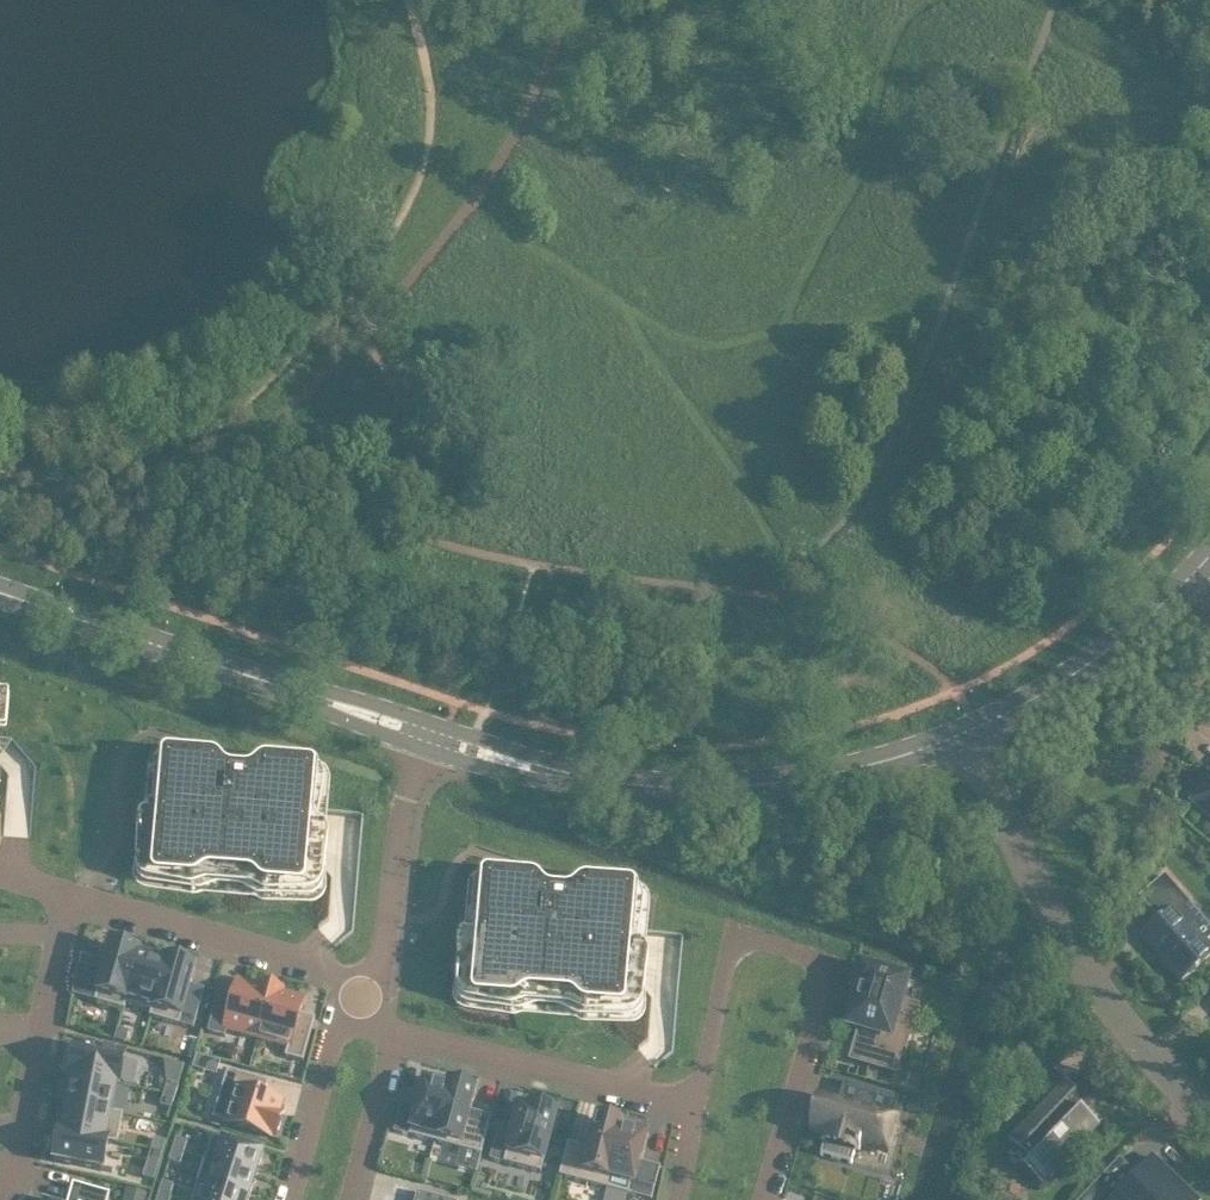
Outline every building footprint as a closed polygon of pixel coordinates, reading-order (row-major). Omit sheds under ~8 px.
[(158,873),(203,877),(216,878),(256,882),(314,887),(316,863),(319,838),(321,809),(321,808),(324,781),(295,778),(259,774),(239,773),(214,770),(149,765),(145,813),(140,872),(158,873)] [(1209,813),(1209,774),(1191,797),(1209,813)] [(1139,932),(1180,979),(1209,952),(1209,926),(1162,873),(1137,895),(1156,916),(1139,932)] [(641,929),(641,928),(643,901),(607,898),(578,895),(534,892),(492,888),(469,886),(468,898),(464,939),(460,992),(489,995),(514,997),(557,1001),(594,1004),(634,1008),(636,983),(636,982),(638,959),(641,929)] [(124,1000),(138,951),(138,949),(127,946),(108,941),(101,968),(76,962),(70,990),(93,997),(122,1006),(124,1000)] [(141,952),(138,951),(124,1000),(139,1005),(149,1007),(163,958),(141,952)] [(148,1013),(157,1015),(177,1021),(177,1020),(191,1024),(202,986),(188,982),(193,964),(175,959),(168,957),(164,956),(163,958),(149,1007),(148,1013)] [(906,977),(859,964),(852,989),(856,990),(847,1022),(858,1025),(855,1037),(854,1037),(848,1057),(894,1070),(901,1045),(905,1046),(917,1003),(900,998),(906,977)] [(255,1035),(269,986),(261,983),(261,982),(258,981),(257,982),(237,977),(230,1000),(215,995),(206,1028),(223,1033),(225,1027),(255,1035)] [(301,1058),(313,1015),(298,1010),(302,995),(281,989),(282,988),(279,987),(278,988),(269,986),(255,1035),(286,1044),(283,1053),(301,1058)] [(124,1039),(127,1028),(116,1025),(113,1036),(124,1039)] [(68,1073),(71,1073),(115,1082),(117,1082),(123,1052),(74,1043),(71,1061),(69,1068),(68,1073)] [(221,1081),(210,1114),(272,1134),(274,1128),(277,1126),(280,1118),(278,1115),(280,1109),(278,1109),(281,1100),(262,1094),(267,1079),(226,1066),(221,1081)] [(110,1108),(115,1082),(71,1073),(70,1076),(69,1082),(65,1099),(110,1108)] [(433,1138),(448,1081),(439,1078),(427,1075),(426,1078),(422,1077),(414,1104),(399,1100),(392,1128),(407,1132),(433,1138)] [(1007,1138),(1014,1145),(1008,1151),(1005,1156),(1007,1163),(1013,1167),(1018,1167),(1022,1165),(1041,1183),(1099,1123),(1083,1108),(1089,1101),(1091,1097),(1091,1093),(1088,1088),(1084,1085),(1078,1086),(1074,1089),(1063,1078),(1007,1138)] [(176,1082),(165,1079),(162,1090),(172,1094),(176,1082)] [(487,1122),(466,1117),(474,1088),(448,1081),(433,1138),(459,1146),(479,1151),(487,1122)] [(811,1127),(824,1131),(818,1152),(849,1161),(855,1140),(885,1149),(894,1117),(891,1116),(891,1114),(897,1093),(863,1083),(856,1106),(828,1098),(825,1110),(824,1109),(817,1107),(811,1127)] [(172,1094),(162,1090),(158,1101),(169,1104),(172,1094)] [(517,1103),(509,1132),(495,1128),(488,1155),(539,1169),(555,1109),(552,1109),(553,1104),(531,1098),(530,1103),(528,1102),(526,1106),(517,1103)] [(121,1110),(110,1108),(65,1099),(62,1117),(61,1125),(60,1127),(107,1137),(116,1139),(121,1110)] [(603,1185),(620,1121),(595,1114),(587,1145),(566,1139),(557,1172),(603,1185)] [(638,1159),(646,1131),(641,1130),(642,1127),(620,1121),(603,1185),(649,1197),(658,1164),(638,1159)] [(101,1167),(107,1137),(60,1127),(58,1127),(57,1131),(56,1138),(52,1157),(101,1167)] [(257,1164),(262,1149),(210,1133),(203,1156),(253,1172),(256,1163),(257,1164)] [(147,1154),(158,1157),(164,1138),(153,1134),(147,1154)] [(182,1149),(185,1138),(174,1135),(171,1146),(182,1149)] [(178,1161),(182,1149),(171,1146),(167,1157),(178,1161)] [(158,1157),(147,1154),(141,1173),(152,1176),(158,1157)] [(1078,1199),(1188,1199),(1172,1185),(1177,1180),(1152,1155),(1135,1172),(1112,1196),(1096,1181),(1078,1199)] [(250,1180),(253,1172),(203,1156),(196,1178),(247,1194),(252,1181),(250,1180)] [(168,1193),(172,1182),(161,1178),(157,1190),(168,1193)] [(247,1194),(196,1178),(189,1199),(190,1199),(246,1199),(247,1194)] [(108,1190),(71,1180),(66,1199),(105,1199),(108,1190)] [(144,1190),(125,1185),(121,1199),(124,1199),(141,1199),(144,1190)] [(455,1199),(415,1188),(412,1199),(455,1199)] [(168,1193),(157,1190),(154,1199),(166,1199),(168,1193)]
